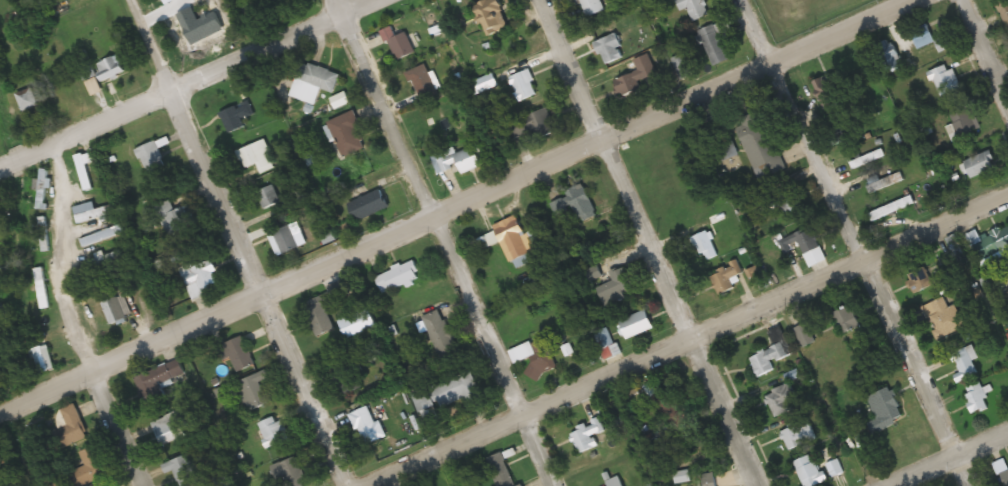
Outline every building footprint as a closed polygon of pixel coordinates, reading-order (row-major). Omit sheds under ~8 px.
[(504,0),(492,0),(480,5),(493,34),(515,25),(504,0)] [(574,8),(585,3),(592,18),(610,10),(605,0),(571,0),(574,8)] [(705,0),(678,0),(682,11),(689,9),(695,22),(712,15),(705,0)] [(999,10),(1007,28),(1007,5),(999,10)] [(699,32),(714,67),(731,60),(722,38),(733,33),(728,20),(699,32)] [(416,52),(407,32),(389,41),(398,61),(416,52)] [(626,46),(620,32),(597,43),(607,66),(622,59),(618,49),(626,46)] [(898,71),(892,42),(878,45),(884,74),(898,71)] [(641,72),(617,79),(622,97),(642,91),(639,82),(658,75),(652,54),(636,58),(641,72)] [(96,64),(103,82),(125,74),(118,55),(96,64)] [(290,96),(315,105),(321,88),(333,93),(340,74),(302,61),(290,96)] [(951,63),(930,73),(942,100),(964,89),(951,63)] [(407,70),(409,83),(416,82),(420,100),(436,97),(431,66),(407,70)] [(523,102),(542,93),(531,70),(512,79),(523,102)] [(500,85),(496,75),(476,83),(480,93),(500,85)] [(815,80),(825,110),(843,104),(834,75),(815,80)] [(39,104),(31,87),(15,95),(23,112),(39,104)] [(220,114),(229,134),(245,126),(242,120),(254,114),(248,101),(220,114)] [(953,142),(976,133),(965,104),(950,110),(955,124),(947,127),(953,142)] [(506,126),(512,141),(534,132),(538,141),(558,133),(548,109),(506,126)] [(328,121),(341,158),(369,148),(356,112),(328,121)] [(767,116),(760,118),(758,113),(742,118),(744,125),(740,127),(757,178),(785,168),(767,116)] [(237,152),(245,169),(256,164),(260,174),(277,167),(265,139),(237,152)] [(136,150),(147,174),(167,165),(155,141),(136,150)] [(465,175),(486,165),(477,145),(458,154),(456,148),(439,155),(447,173),(461,166),(465,175)] [(862,157),(863,163),(885,157),(884,151),(862,157)] [(973,178),(998,169),(991,151),(966,161),(973,178)] [(868,186),(871,193),(904,181),(901,173),(868,186)] [(552,203),(557,218),(568,214),(572,225),(597,217),(587,184),(566,191),(568,198),(552,203)] [(262,211),(281,203),(274,186),(255,193),(262,211)] [(359,222),(391,207),(383,189),(350,203),(359,222)] [(798,212),(797,193),(777,195),(779,214),(798,212)] [(869,214),(873,223),(916,203),(912,195),(869,214)] [(168,236),(193,225),(184,206),(176,210),(171,200),(154,207),(168,236)] [(119,203),(96,210),(94,202),(73,207),(78,225),(111,216),(113,223),(102,227),(103,231),(80,237),(82,245),(127,233),(119,203)] [(526,234),(518,216),(495,225),(514,270),(535,261),(531,252),(544,246),(537,230),(526,234)] [(291,227),(274,231),(280,253),(297,249),(291,227)] [(796,235),(804,256),(822,249),(814,228),(796,235)] [(977,254),(988,248),(978,230),(967,236),(977,254)] [(695,237),(702,261),(718,256),(711,232),(695,237)] [(786,254),(789,261),(800,257),(797,250),(786,254)] [(181,276),(192,298),(222,284),(210,261),(181,276)] [(421,281),(416,262),(375,274),(381,293),(421,281)] [(771,288),(760,264),(746,270),(757,294),(771,288)] [(609,273),(612,280),(597,288),(603,302),(636,287),(626,265),(609,273)] [(908,277),(918,299),(938,290),(928,268),(908,277)] [(336,329),(320,295),(303,303),(318,337),(336,329)] [(101,303),(110,325),(127,318),(119,296),(101,303)] [(967,328),(958,305),(949,309),(945,298),(922,307),(927,318),(929,317),(938,340),(967,328)] [(862,329),(855,306),(834,312),(840,335),(862,329)] [(421,318),(426,330),(428,329),(441,360),(459,353),(441,310),(421,318)] [(655,328),(648,310),(621,321),(628,338),(655,328)] [(794,329),(803,348),(816,342),(807,323),(794,329)] [(775,371),(771,362),(790,355),(781,328),(770,332),(775,346),(748,355),(756,377),(775,371)] [(257,363),(241,336),(216,350),(222,361),(229,357),(239,374),(257,363)] [(514,350),(518,363),(530,359),(533,368),(528,370),(531,379),(558,369),(545,338),(514,350)] [(958,384),(980,374),(967,344),(951,352),(961,372),(954,375),(958,384)] [(329,371),(344,397),(365,385),(350,359),(329,371)] [(144,406),(165,399),(160,385),(186,377),(181,361),(135,376),(144,406)] [(238,382),(252,411),(270,402),(261,383),(270,378),(266,369),(238,382)] [(412,392),(419,414),(465,399),(468,407),(483,402),(473,372),(412,392)] [(992,408),(982,383),(966,389),(975,414),(992,408)] [(775,418),(800,406),(789,384),(764,396),(775,418)] [(871,395),(878,427),(903,421),(896,389),(871,395)] [(672,406),(663,391),(651,398),(660,413),(672,406)] [(60,429),(47,434),(54,452),(89,438),(76,404),(54,413),(60,429)] [(350,415),(365,447),(386,438),(371,405),(350,415)] [(189,435),(179,411),(151,422),(161,447),(189,435)] [(269,449),(289,439),(277,415),(257,425),(269,449)] [(591,436),(603,433),(598,419),(590,421),(590,422),(570,428),(577,454),(594,449),(591,436)] [(789,452),(817,439),(809,420),(780,434),(789,452)] [(68,474),(74,485),(85,485),(107,475),(93,447),(80,454),(86,466),(68,474)] [(503,453),(484,461),(494,485),(516,485),(503,453)] [(166,475),(174,471),(181,485),(196,485),(202,483),(189,454),(163,466),(166,475)] [(309,485),(298,457),(271,467),(276,481),(286,477),(289,485),(307,485),(309,485)] [(826,481),(816,462),(797,472),(805,485),(816,485),(826,481)]
